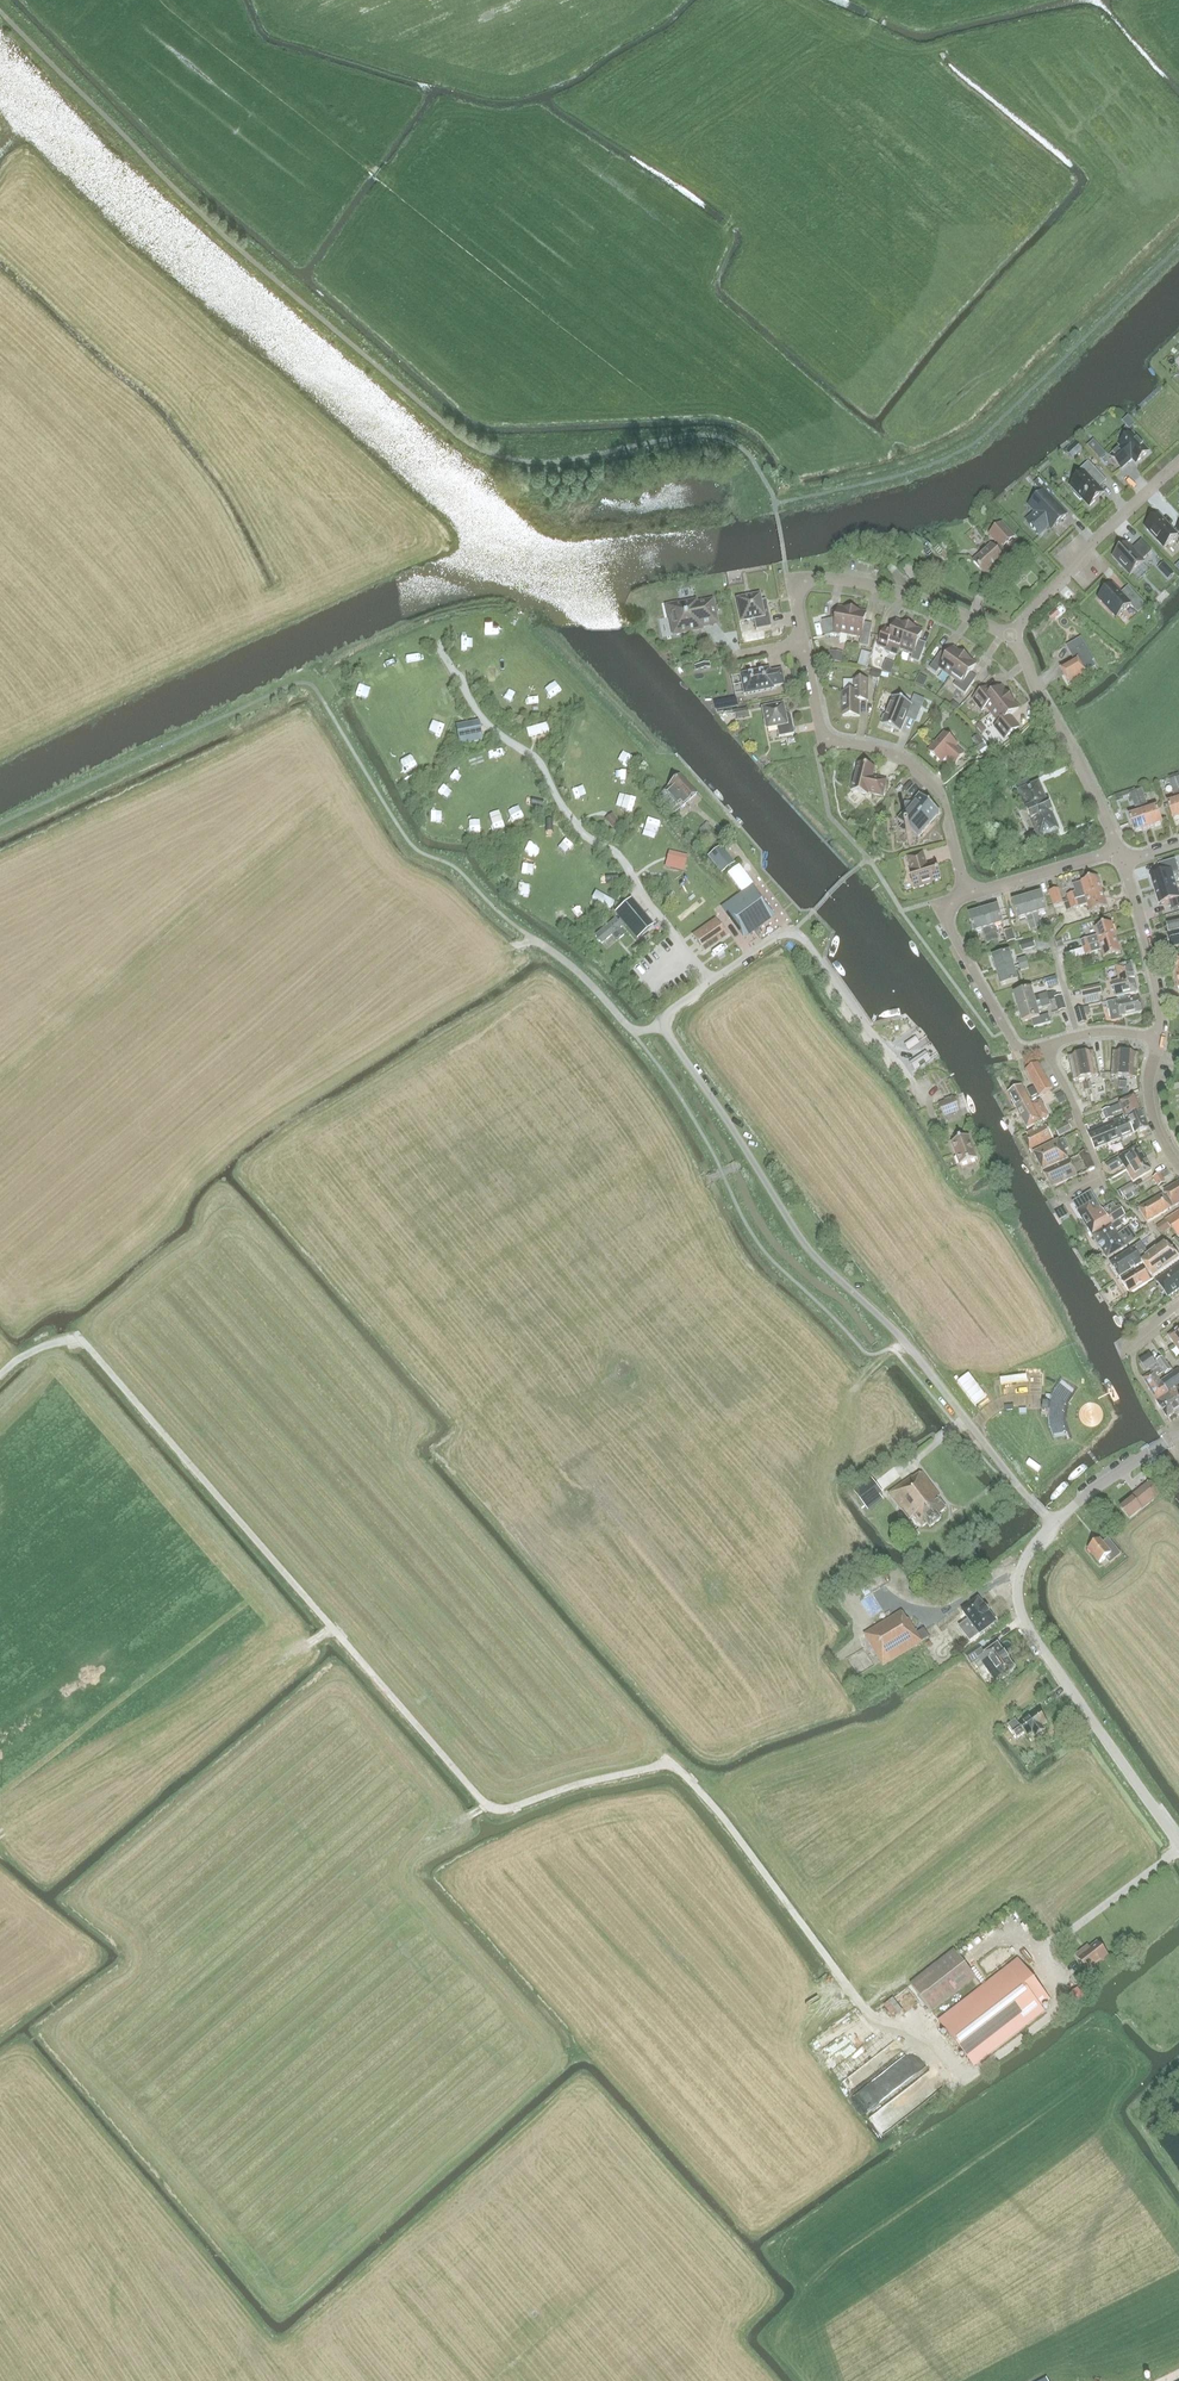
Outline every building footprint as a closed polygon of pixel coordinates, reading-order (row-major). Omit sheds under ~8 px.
[(1121,447),(1111,456),(1122,468),(1132,459),(1136,463),(1149,452),(1142,445),(1143,443),(1137,436),(1136,438),(1132,434),(1120,446),(1121,447)] [(1076,442),(1065,451),(1067,453),(1075,446),(1080,451),(1082,449),(1076,442)] [(1100,446),(1093,452),(1099,459),(1106,453),(1100,446)] [(1082,498),(1090,506),(1104,493),(1099,488),(1106,481),(1089,462),(1080,470),(1085,474),(1071,486),(1075,491),(1073,493),(1080,500),(1082,498)] [(1039,479),(1033,485),(1038,490),(1041,488),(1044,491),(1048,495),(1052,491),(1045,484),(1044,485),(1039,479)] [(1027,521),(1039,535),(1049,526),(1052,529),(1067,515),(1048,495),(1044,491),(1029,505),(1036,512),(1027,521)] [(1145,527),(1164,548),(1178,534),(1178,527),(1175,531),(1159,514),(1145,527)] [(1002,523),(996,529),(989,534),(997,542),(992,546),(973,562),(986,576),(998,565),(999,567),(1005,561),(997,551),(1001,547),(1002,548),(1008,543),(1015,537),(1002,523)] [(1132,550),(1126,544),(1113,556),(1131,575),(1144,563),(1142,561),(1152,552),(1142,540),(1132,550)] [(897,556),(893,552),(889,556),(892,560),(897,556)] [(1165,563),(1159,568),(1164,574),(1168,570),(1173,576),(1175,574),(1165,563)] [(1113,584),(1098,598),(1116,618),(1131,605),(1138,613),(1146,606),(1131,590),(1124,597),(1113,584)] [(760,602),(759,595),(738,600),(742,621),(753,619),(756,630),(771,627),(767,606),(766,606),(760,602)] [(717,623),(712,601),(696,604),(696,602),(677,605),(676,603),(666,606),(668,616),(670,616),(674,635),(701,629),(701,627),(717,623)] [(1063,609),(1060,606),(1049,615),(1053,619),(1063,609)] [(841,633),(848,635),(853,610),(839,608),(837,618),(822,621),(825,636),(834,634),(841,636),(841,633)] [(853,610),(848,635),(861,637),(860,645),(868,647),(872,624),(864,623),(866,613),(853,610)] [(901,649),(910,626),(897,621),(893,631),(885,628),(878,646),(886,650),(888,644),(901,649)] [(923,631),(910,626),(901,649),(913,654),(911,659),(919,662),(927,643),(919,640),(923,631)] [(1084,645),(1071,653),(1076,661),(1061,670),(1069,683),(1086,673),(1085,672),(1094,667),(1091,661),(1093,660),(1084,645)] [(940,669),(951,676),(965,656),(954,648),(948,656),(941,652),(929,668),(937,673),(940,669)] [(842,663),(843,654),(831,652),(829,661),(842,663)] [(965,656),(951,676),(957,681),(954,685),(965,694),(977,677),(970,672),(976,664),(965,656)] [(870,657),(868,667),(877,669),(880,660),(870,657)] [(769,669),(740,675),(744,695),(773,689),(773,687),(784,684),(781,670),(770,672),(769,669)] [(882,671),(872,669),(870,677),(880,679),(882,671)] [(868,700),(868,680),(854,680),(854,693),(843,692),(843,716),(860,716),(860,700),(868,700)] [(986,707),(991,713),(1010,698),(1001,687),(994,693),(989,687),(973,699),(978,706),(982,710),(986,707)] [(924,700),(915,696),(912,704),(893,697),(893,698),(886,715),(884,716),(882,721),(883,723),(883,724),(882,724),(882,725),(884,726),(885,728),(890,730),(892,729),(901,733),(901,732),(906,718),(916,722),(918,716),(924,700)] [(1010,698),(991,713),(999,723),(995,727),(1000,734),(1005,740),(1021,727),(1016,721),(1011,715),(1019,708),(1010,698)] [(742,705),(741,700),(727,703),(728,708),(742,705)] [(789,715),(783,711),(782,705),(763,709),(767,728),(776,726),(779,737),(794,734),(790,715),(789,715)] [(749,716),(748,708),(733,711),(735,719),(749,716)] [(460,744),(482,740),(479,721),(456,726),(460,744)] [(548,721),(527,727),(530,736),(551,730),(548,721)] [(987,730),(981,722),(976,726),(982,733),(987,730)] [(957,745),(944,733),(929,751),(942,763),(947,757),(955,765),(964,754),(956,747),(957,745)] [(987,746),(982,740),(974,746),(978,752),(980,751),(987,746)] [(987,746),(980,751),(982,754),(990,751),(987,746)] [(411,767),(422,761),(416,750),(405,756),(411,767)] [(883,796),(887,781),(878,779),(878,780),(872,778),(875,768),(859,764),(857,774),(855,773),(851,791),(868,795),(869,793),(883,796)] [(664,790),(659,795),(674,813),(680,808),(696,793),(681,776),(664,790)] [(1178,792),(1178,790),(1175,778),(1170,780),(1174,793),(1178,792)] [(1019,792),(1029,815),(1036,832),(1025,837),(1027,843),(1032,841),(1032,842),(1039,839),(1059,831),(1051,814),(1052,813),(1047,801),(1046,802),(1039,784),(1019,792)] [(1147,802),(1143,789),(1136,792),(1141,804),(1147,802)] [(1141,804),(1136,792),(1131,793),(1135,806),(1141,804)] [(1176,801),(1168,803),(1174,820),(1178,818),(1178,792),(1174,793),(1176,801)] [(920,795),(911,805),(905,805),(905,812),(898,820),(903,825),(900,829),(909,837),(913,833),(918,838),(940,812),(920,795)] [(1141,804),(1149,828),(1162,824),(1157,807),(1149,809),(1147,802),(1141,804)] [(1135,806),(1138,813),(1129,816),(1135,833),(1149,828),(1141,804),(1135,806)] [(621,824),(612,813),(605,819),(614,830),(621,824)] [(708,856),(722,873),(733,864),(719,847),(708,856)] [(926,861),(923,852),(908,857),(912,871),(910,871),(915,888),(932,883),(932,882),(941,879),(936,863),(926,866),(925,861),(926,861)] [(684,871),(687,856),(674,853),(670,868),(684,871)] [(1151,876),(1155,891),(1176,884),(1174,876),(1178,875),(1178,870),(1176,859),(1158,864),(1161,873),(1151,876)] [(1075,892),(1067,895),(1069,902),(1103,892),(1098,877),(1073,884),(1075,892)] [(522,880),(520,892),(533,894),(535,882),(522,880)] [(1155,891),(1159,905),(1169,902),(1172,910),(1178,908),(1178,892),(1176,884),(1155,891)] [(594,896),(612,907),(616,900),(598,889),(594,896)] [(1058,889),(1049,891),(1054,906),(1063,903),(1058,889)] [(1103,892),(1069,902),(1065,904),(1067,910),(1088,904),(1090,912),(1107,907),(1103,892)] [(758,896),(744,894),(732,902),(731,909),(730,917),(739,928),(753,930),(764,922),(767,908),(758,896)] [(1027,898),(1036,929),(1042,927),(1038,913),(1046,911),(1041,894),(1027,898)] [(1031,930),(1036,929),(1027,898),(1014,902),(1019,919),(1027,917),(1031,930)] [(629,901),(616,912),(621,918),(617,921),(622,926),(625,923),(637,938),(651,926),(629,901)] [(998,907),(984,911),(993,942),(998,940),(994,926),(1003,924),(998,907)] [(993,942),(984,911),(970,915),(975,932),(984,930),(988,943),(993,942)] [(565,913),(556,916),(559,924),(567,922),(565,913)] [(622,926),(617,921),(616,919),(595,935),(601,943),(614,932),(619,939),(624,935),(618,929),(622,926)] [(1167,923),(1169,934),(1167,934),(1170,949),(1178,947),(1178,920),(1167,923)] [(726,935),(718,923),(712,927),(710,924),(693,936),(704,951),(726,935)] [(1083,948),(1116,938),(1112,923),(1095,928),(1097,936),(1080,941),(1083,948)] [(1016,940),(1013,929),(1004,931),(1007,942),(1016,940)] [(1064,945),(1062,937),(1055,939),(1057,947),(1064,945)] [(1121,953),(1116,938),(1083,948),(1085,955),(1102,950),(1104,958),(1121,953)] [(1035,946),(1033,939),(1019,943),(1022,950),(1035,946)] [(635,953),(641,949),(638,945),(632,949),(635,953)] [(997,972),(1014,967),(1010,953),(993,958),(997,972)] [(1018,959),(1020,965),(1028,963),(1026,957),(1018,959)] [(1029,969),(1028,963),(1020,965),(1021,971),(1029,969)] [(1123,996),(1138,992),(1131,963),(1116,966),(1118,975),(1111,977),(1114,991),(1115,997),(1123,995),(1123,996)] [(1018,981),(1014,967),(997,972),(1001,986),(1018,981)] [(1059,985),(1056,976),(1047,978),(1050,987),(1059,985)] [(1083,998),(1103,993),(1101,985),(1081,990),(1083,998)] [(1019,1008),(1049,999),(1048,995),(1047,993),(1034,997),(1032,989),(1015,994),(1019,1008)] [(1054,991),(1047,993),(1048,995),(1049,999),(1055,998),(1055,997),(1056,997),(1054,991)] [(1066,1010),(1062,995),(1055,997),(1058,1012),(1066,1010)] [(1142,1012),(1139,998),(1121,1002),(1120,999),(1108,1002),(1110,1010),(1118,1008),(1120,1017),(1123,1016),(1142,1012)] [(1051,1006),(1049,999),(1019,1008),(1023,1022),(1032,1019),(1034,1027),(1051,1023),(1049,1015),(1040,1017),(1038,1009),(1051,1006)] [(1085,1012),(1090,1011),(1089,1006),(1075,1010),(1079,1024),(1087,1022),(1085,1012)] [(1094,1051),(1081,1054),(1086,1078),(1099,1075),(1094,1051)] [(1111,1076),(1124,1077),(1126,1052),(1113,1051),(1111,1076)] [(1126,1052),(1124,1077),(1137,1078),(1139,1053),(1126,1052)] [(1086,1078),(1081,1054),(1068,1056),(1073,1080),(1086,1078)] [(1031,1078),(1043,1071),(1038,1063),(1026,1069),(1031,1078)] [(1048,1080),(1043,1071),(1031,1078),(1036,1087),(1048,1080)] [(1048,1080),(1036,1087),(1041,1095),(1052,1088),(1048,1080)] [(1017,1109),(1030,1101),(1022,1086),(1009,1093),(1012,1099),(1017,1109)] [(1037,1095),(1033,1087),(1029,1090),(1033,1097),(1037,1095)] [(1060,1102),(1066,1099),(1062,1090),(1055,1093),(1060,1102)] [(960,1111),(954,1097),(939,1103),(944,1117),(960,1111)] [(1128,1116),(1141,1111),(1136,1097),(1120,1104),(1122,1110),(1126,1118),(1128,1116)] [(1032,1105),(1030,1101),(1017,1109),(1027,1128),(1049,1116),(1040,1100),(1032,1105)] [(1122,1110),(1120,1104),(1110,1108),(1112,1114),(1122,1110)] [(1104,1111),(1107,1120),(1114,1117),(1110,1108),(1104,1111)] [(1121,1139),(1135,1133),(1149,1127),(1141,1111),(1128,1116),(1130,1119),(1126,1121),(1124,1116),(1113,1121),(1121,1139)] [(1073,1120),(1069,1113),(1063,1116),(1067,1123),(1073,1120)] [(1096,1150),(1108,1145),(1121,1139),(1113,1121),(1088,1131),(1096,1150)] [(1059,1136),(1072,1129),(1068,1123),(1056,1129),(1059,1136)] [(1055,1140),(1046,1126),(1035,1132),(1033,1129),(1027,1133),(1028,1136),(1024,1139),(1031,1153),(1055,1140)] [(969,1136),(951,1143),(960,1165),(978,1159),(969,1136)] [(1064,1139),(1034,1154),(1043,1171),(1069,1160),(1064,1151),(1069,1149),(1064,1139)] [(1123,1164),(1127,1170),(1145,1158),(1137,1146),(1106,1165),(1110,1171),(1118,1166),(1119,1167),(1123,1164)] [(1095,1167),(1088,1151),(1080,1155),(1088,1171),(1095,1167)] [(1145,1158),(1127,1170),(1134,1182),(1152,1170),(1145,1158)] [(1077,1176),(1069,1160),(1044,1172),(1050,1184),(1054,1182),(1056,1186),(1077,1176)] [(1159,1187),(1165,1183),(1163,1179),(1160,1175),(1154,1178),(1159,1187)] [(1164,1191),(1174,1207),(1178,1204),(1178,1182),(1164,1191)] [(1121,1198),(1124,1197),(1136,1190),(1132,1183),(1120,1191),(1117,1192),(1121,1198)] [(1093,1235),(1112,1224),(1103,1210),(1091,1191),(1073,1202),(1078,1211),(1078,1212),(1093,1235)] [(1148,1222),(1171,1208),(1162,1195),(1139,1209),(1148,1222)] [(1103,1210),(1112,1224),(1125,1215),(1119,1207),(1117,1208),(1114,1203),(1103,1210)] [(1166,1220),(1157,1227),(1162,1234),(1171,1227),(1175,1233),(1177,1236),(1178,1235),(1178,1211),(1166,1220)] [(1118,1235),(1117,1235),(1114,1230),(1122,1225),(1119,1220),(1093,1237),(1108,1259),(1126,1247),(1138,1238),(1130,1226),(1118,1235)] [(1120,1277),(1142,1262),(1146,1259),(1149,1256),(1141,1243),(1133,1249),(1111,1264),(1120,1278),(1120,1277)] [(1149,1256),(1146,1259),(1142,1262),(1153,1279),(1178,1261),(1178,1258),(1165,1244),(1149,1256)] [(1130,1293),(1153,1279),(1142,1262),(1120,1277),(1123,1281),(1122,1281),(1130,1293)] [(1156,1281),(1168,1297),(1178,1290),(1178,1264),(1156,1281)] [(1169,1336),(1178,1350),(1178,1329),(1169,1336)] [(1147,1370),(1156,1364),(1155,1362),(1150,1355),(1140,1361),(1147,1370)] [(1163,1357),(1157,1361),(1161,1367),(1166,1374),(1171,1370),(1163,1357)] [(1152,1372),(1160,1367),(1161,1367),(1157,1361),(1155,1362),(1156,1364),(1149,1368),(1151,1371),(1152,1372)] [(1169,1394),(1161,1382),(1157,1376),(1163,1372),(1160,1367),(1144,1379),(1157,1401),(1157,1402),(1169,1394)] [(1161,1382),(1169,1394),(1157,1402),(1167,1418),(1178,1410),(1178,1370),(1161,1382)] [(1160,1470),(1157,1465),(1152,1468),(1155,1473),(1160,1470)] [(941,1496),(922,1472),(914,1478),(913,1476),(889,1493),(909,1519),(914,1516),(922,1527),(927,1523),(930,1527),(941,1519),(938,1515),(946,1508),(938,1498),(941,1496)] [(1131,1505),(1135,1502),(1135,1503),(1156,1488),(1147,1477),(1127,1492),(1124,1495),(1131,1505)] [(872,1479),(855,1492),(868,1510),(882,1499),(879,1495),(882,1492),(872,1479)] [(1127,1508),(1131,1505),(1124,1495),(1120,1498),(1119,1497),(1099,1512),(1108,1524),(1128,1509),(1127,1508)] [(1121,1554),(1108,1538),(1103,1543),(1100,1539),(1088,1549),(1100,1563),(1106,1558),(1110,1563),(1121,1554)] [(887,1584),(879,1570),(839,1593),(848,1607),(887,1584)] [(965,1634),(970,1641),(980,1634),(996,1622),(979,1599),(962,1611),(969,1620),(961,1626),(966,1633),(965,1634)] [(907,1619),(902,1611),(864,1634),(883,1665),(922,1642),(922,1641),(930,1637),(924,1628),(917,1632),(908,1619),(907,1619)] [(1015,1668),(998,1644),(985,1653),(985,1654),(979,1658),(985,1667),(979,1670),(985,1679),(991,1675),(995,1682),(1002,1677),(1002,1678),(1015,1668)] [(1047,1722),(1040,1712),(1032,1717),(1032,1716),(1019,1725),(1016,1720),(1008,1725),(1017,1738),(1025,1732),(1028,1736),(1033,1733),(1036,1738),(1046,1731),(1042,1726),(1047,1722)] [(1109,1957),(1098,1942),(1086,1952),(1084,1949),(1076,1956),(1089,1972),(1109,1957)] [(976,1978),(954,1949),(910,1983),(933,2012),(976,1978)] [(1018,1959),(939,2021),(975,2066),(1045,2011),(1041,2006),(1050,2000),(1018,1959)] [(1076,2003),(1087,1995),(1080,1986),(1069,1994),(1076,2003)] [(885,2004),(895,2015),(904,2008),(895,1996),(885,2004)] [(862,2085),(883,2065),(874,2056),(853,2076),(862,2085)] [(842,2069),(845,2076),(858,2070),(855,2064),(842,2069)] [(886,2105),(871,2118),(884,2134),(899,2121),(886,2105)]
